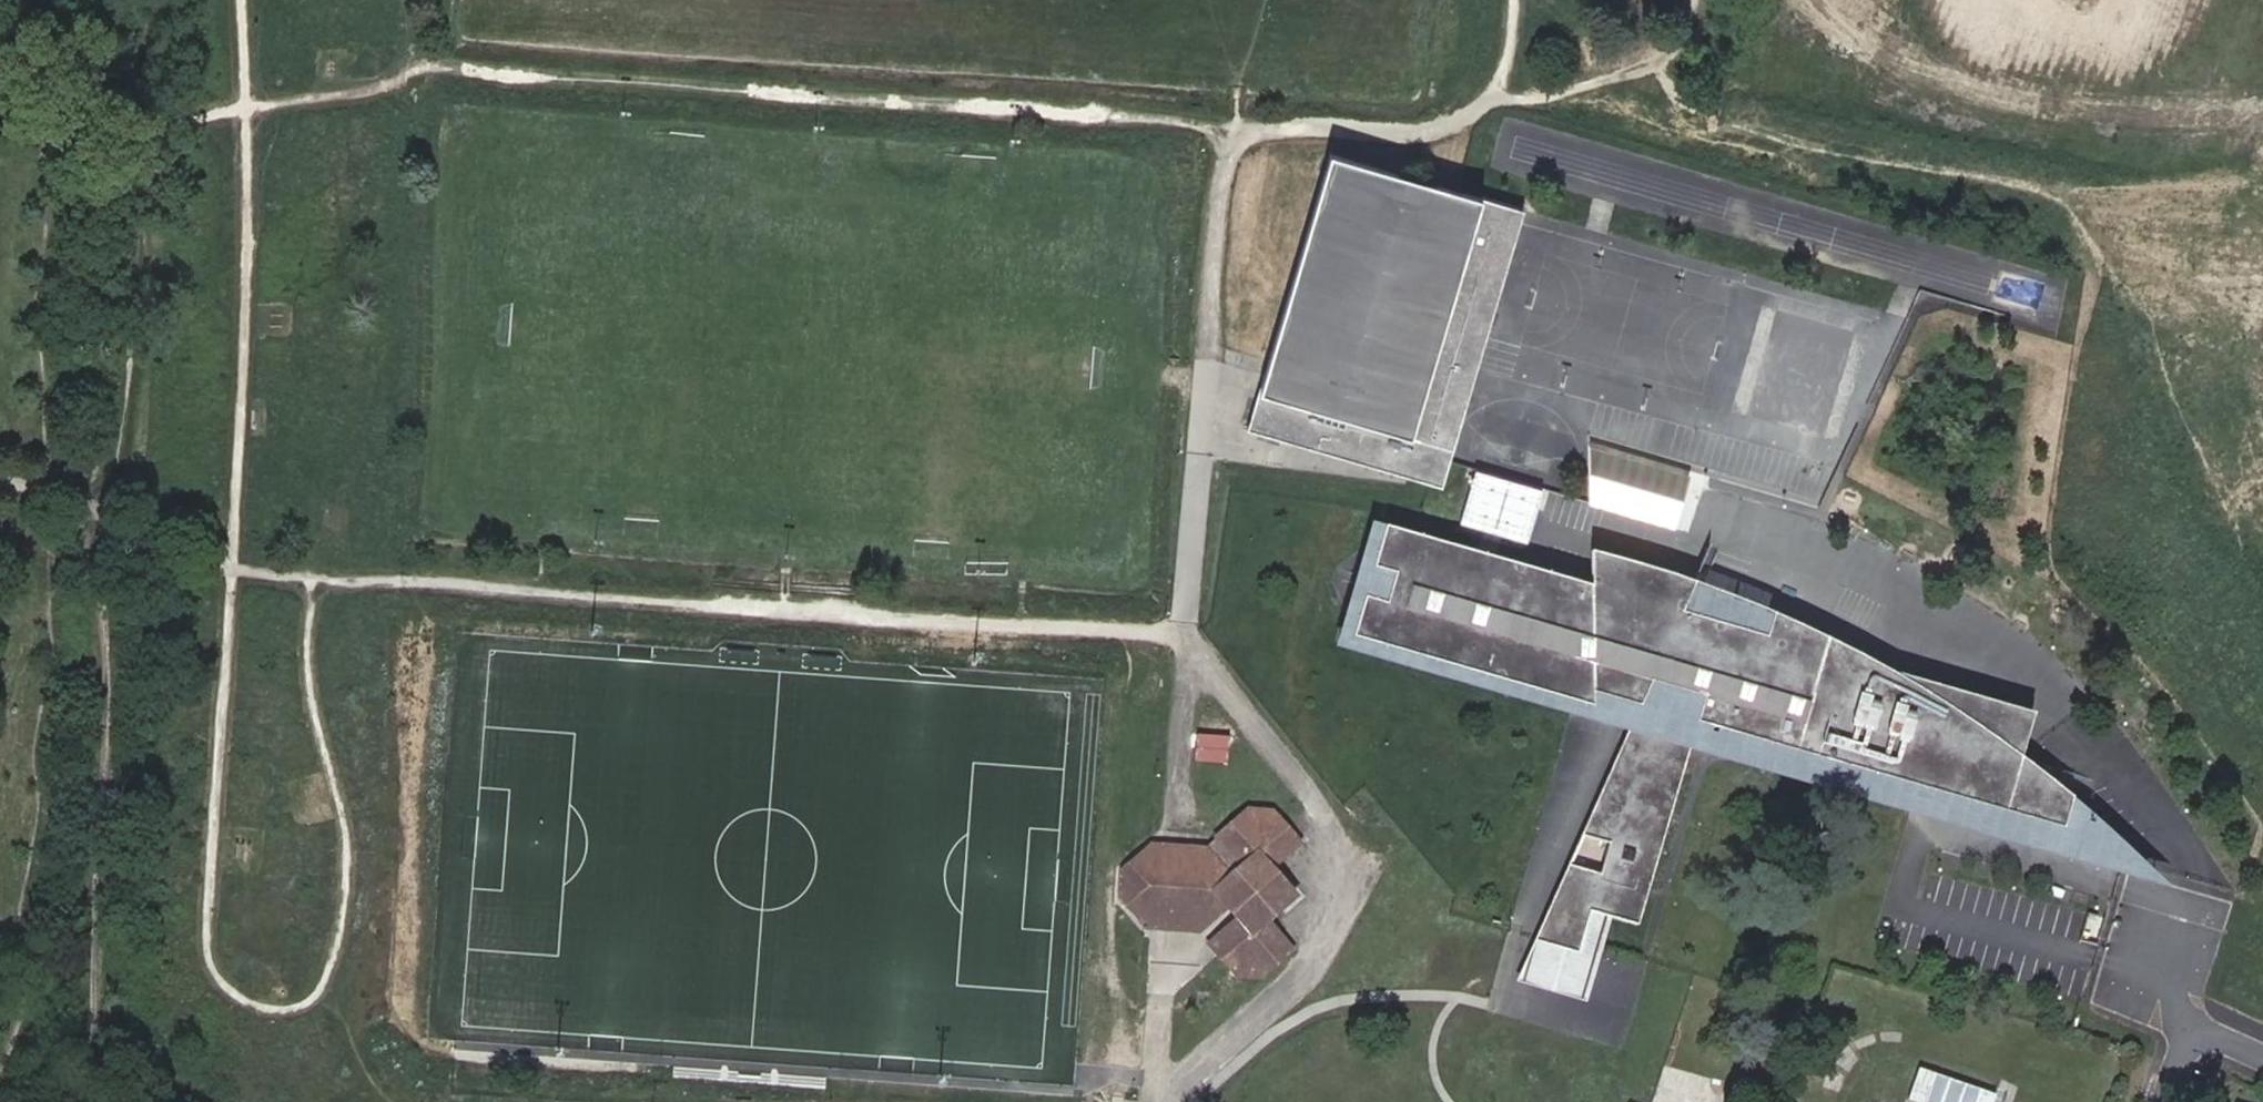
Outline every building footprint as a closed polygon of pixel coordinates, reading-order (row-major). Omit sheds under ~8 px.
[(1523,206),(1326,147),(1241,424),(1380,466),(1383,458),(1406,466),(1403,474),(1438,484),(1444,464),(1523,206)] [(1457,518),(1531,542),(1548,488),(1474,464),(1457,518)] [(1599,581),(1392,517),(1379,560),(1402,567),(1392,596),(1370,589),(1358,629),(1599,703),(1600,687),(1646,701),(1620,759),(1641,769),(1639,780),(1615,769),(1540,937),(1585,950),(1597,908),(1645,922),(1700,732),(1800,761),(1804,747),(1814,751),(1810,764),(2041,831),(2043,825),(2084,836),(2082,843),(2153,865),(2123,833),(2055,773),(2024,761),(2042,704),(2018,700),(2001,696),(1981,692),(1967,689),(1958,687),(1942,683),(1932,681),(1926,680),(1919,678),(1860,645),(1847,682),(1825,676),(1836,632),(1780,608),(1774,633),(1772,633),(1689,607),(1684,650),(1585,621),(1585,606),(1585,605),(1599,610),(1600,581),(1599,581)] [(1684,650),(1689,607),(1772,633),(1774,633),(1780,608),(1765,602),(1728,587),(1685,573),(1642,560),(1599,549),(1599,581),(1600,581),(1599,610),(1585,606),(1585,621),(1684,650)] [(1260,805),(1245,816),(1269,817),(1260,805)] [(1203,855),(1150,850),(1120,875),(1117,901),(1140,928),(1198,934),(1225,910),(1236,923),(1205,950),(1235,986),(1254,988),(1290,958),(1262,926),(1277,914),(1280,891),(1266,875),(1297,849),(1269,817),(1245,816),(1214,842),(1237,871),(1225,881),(1203,855)] [(1120,875),(1105,887),(1117,901),(1120,875)] [(1289,905),(1280,891),(1277,914),(1289,905)] [(1254,988),(1235,986),(1244,996),(1254,988)] [(2004,1094),(1917,1065),(1906,1096),(1924,1101),(2001,1101),(2004,1094)]
